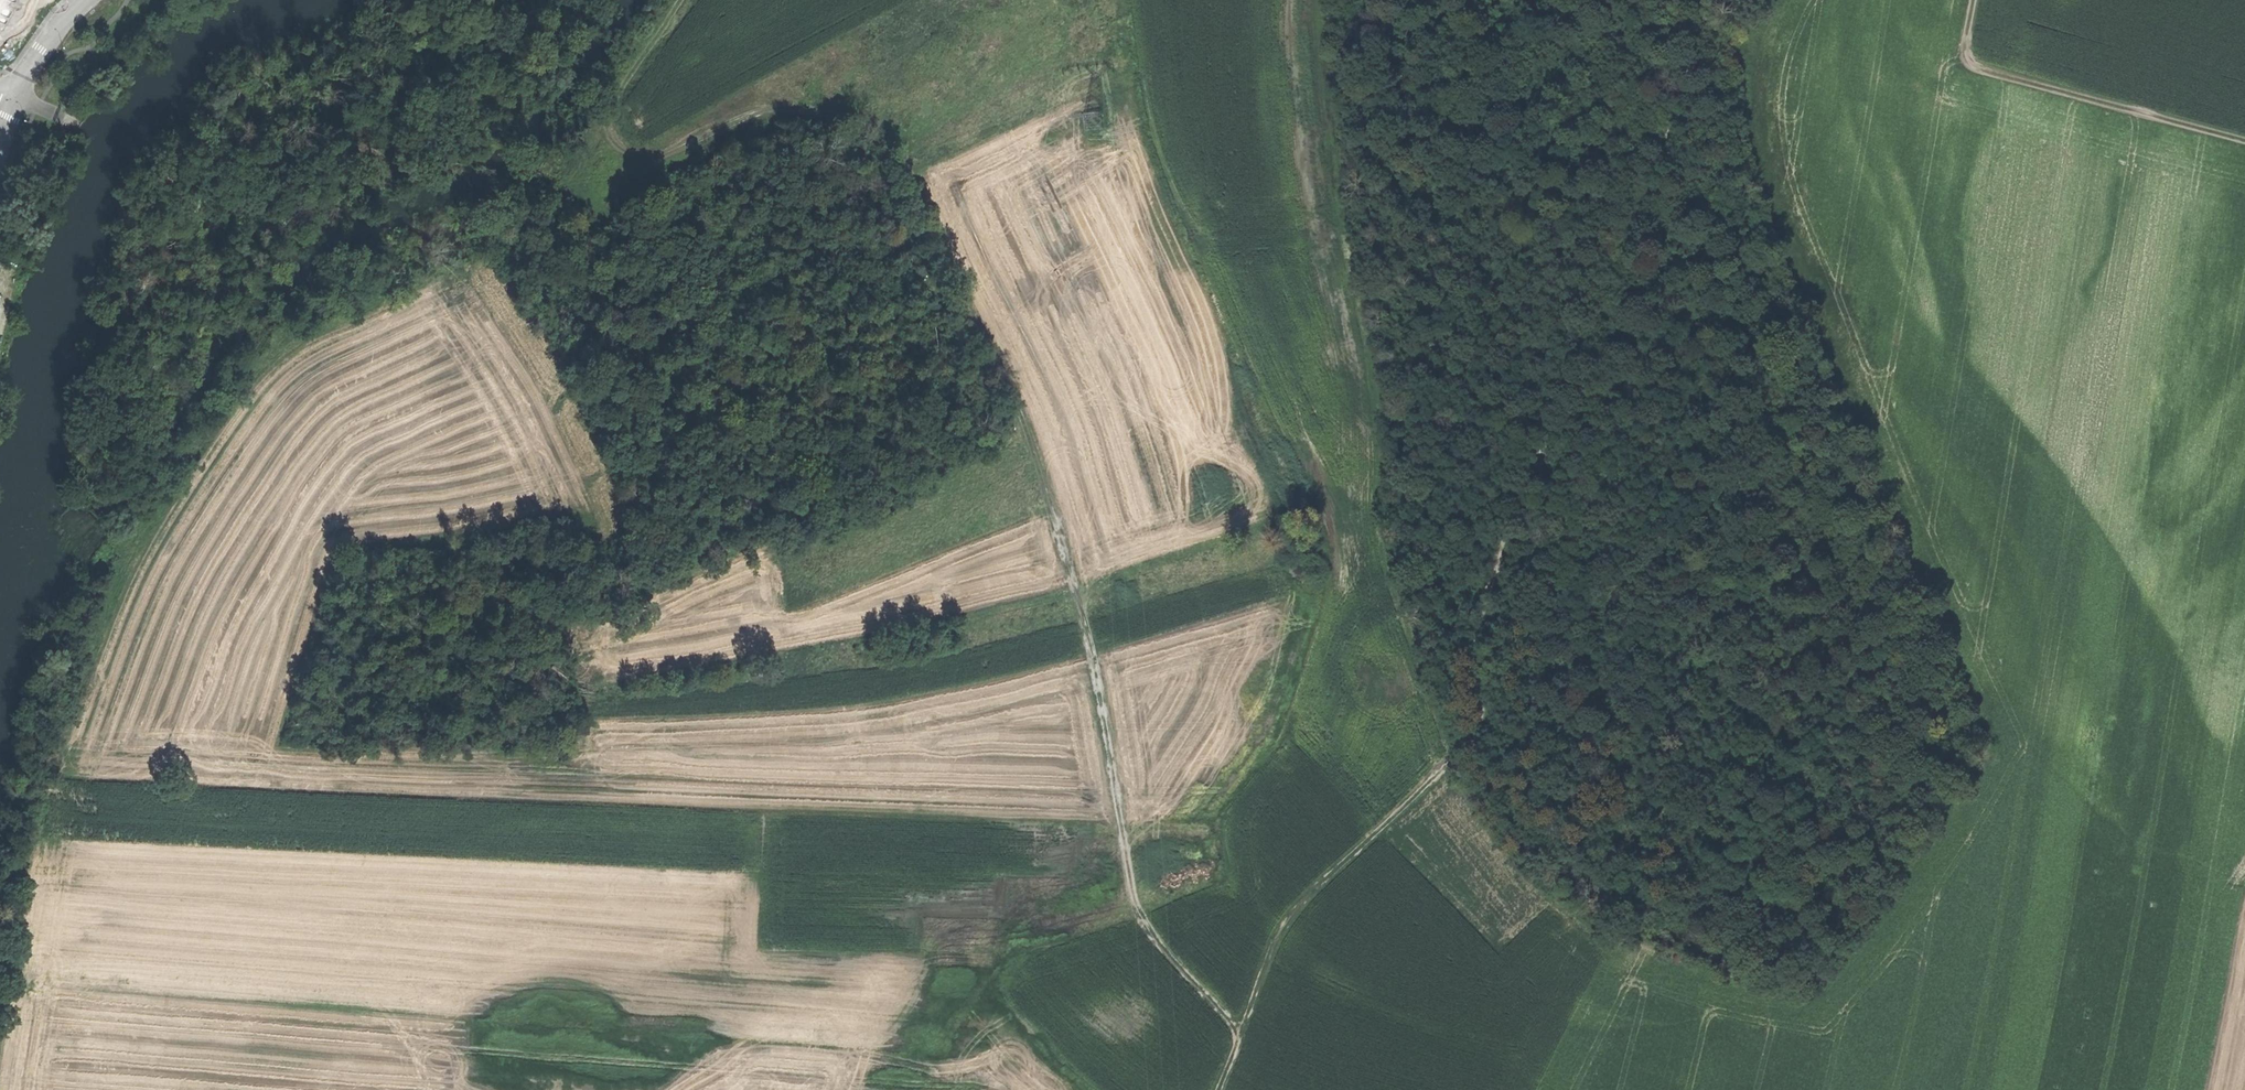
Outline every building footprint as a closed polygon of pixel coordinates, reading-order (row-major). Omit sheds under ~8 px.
[(85,72),(70,67),(67,74),(82,80),(85,72)]
